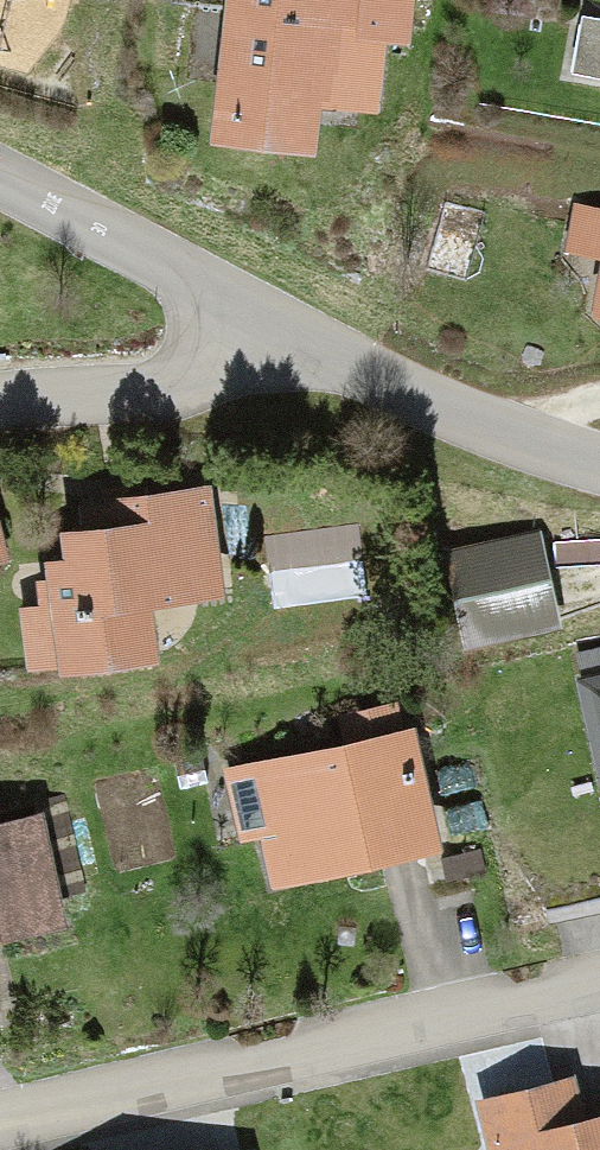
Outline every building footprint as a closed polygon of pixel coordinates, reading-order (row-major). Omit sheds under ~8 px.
[(214,141),(313,148),(324,0),(225,0),(214,141)] [(412,0),(353,0),(349,46),(409,50),(412,0)] [(572,223),(568,255),(599,260),(599,227),(572,223)] [(20,618),(25,669),(185,654),(180,603),(221,599),(211,492),(78,504),(81,533),(56,535),(59,569),(40,571),(44,616),(20,618)] [(580,679),(599,784),(599,675),(580,679)] [(408,739),(229,776),(241,835),(267,829),(278,883),(431,852),(408,739)] [(66,923),(46,821),(0,830),(0,936),(66,923)] [(479,1085),(495,1149),(599,1149),(599,1102),(594,1104),(583,1059),(479,1085)]
